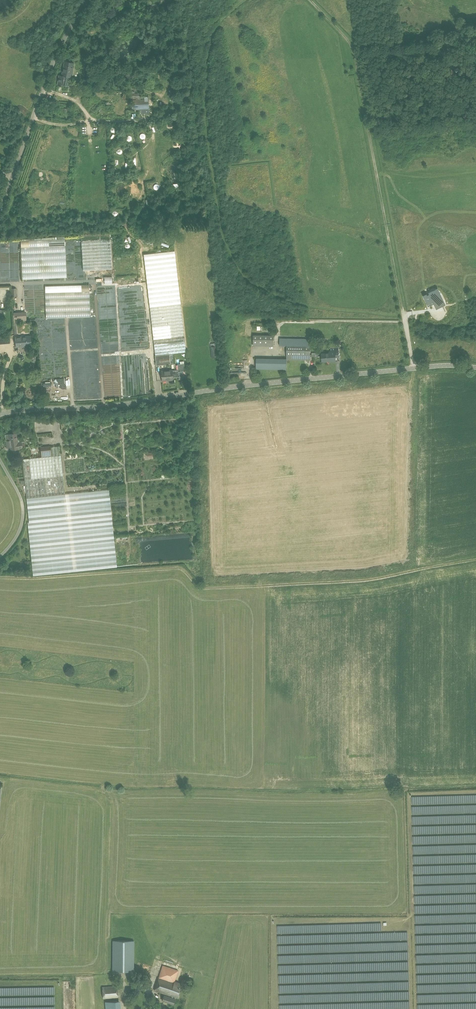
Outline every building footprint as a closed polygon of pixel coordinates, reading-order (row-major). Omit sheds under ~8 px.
[(73,63),(64,61),(61,75),(59,75),(57,84),(64,86),(69,87),(71,78),(73,63)] [(131,99),(131,100),(132,110),(149,109),(148,99),(144,99),(131,99)] [(111,266),(109,237),(81,238),(83,268),(111,266)] [(21,241),(22,279),(67,277),(65,239),(21,241)] [(174,252),(144,256),(147,283),(155,355),(156,365),(170,364),(175,363),(174,353),(186,351),(177,279),(174,252)] [(89,285),(45,286),(46,318),(90,317),(89,285)] [(427,294),(423,295),(428,306),(434,303),(436,309),(442,306),(445,312),(446,311),(443,306),(446,304),(445,304),(443,305),(436,291),(435,290),(438,289),(438,288),(429,292),(429,294),(427,295),(427,294)] [(31,349),(31,346),(30,336),(15,337),(16,347),(25,346),(25,349),(26,350),(31,350),(31,349)] [(253,346),(274,346),(274,337),(253,337),(253,346)] [(279,345),(286,345),(286,358),(256,358),(256,369),(286,369),(287,359),(310,360),(311,338),(279,338),(279,345)] [(330,353),(321,353),(322,361),(330,361),(330,362),(336,361),(335,357),(339,357),(338,348),(330,349),(330,353)] [(178,369),(176,369),(176,373),(178,373),(178,377),(179,379),(184,378),(183,371),(185,371),(185,369),(184,369),(184,363),(177,364),(178,369)] [(176,373),(176,369),(164,371),(165,376),(162,376),(162,381),(170,380),(170,378),(178,377),(178,373),(176,373)] [(22,448),(21,442),(17,442),(16,433),(5,435),(7,448),(11,447),(11,450),(18,449),(18,448),(22,448)] [(23,459),(29,522),(28,523),(28,530),(33,575),(117,567),(113,530),(111,514),(109,490),(65,494),(60,446),(41,448),(41,457),(23,459)] [(112,940),(112,971),(134,971),(134,940),(112,940)] [(178,970),(163,965),(155,990),(172,996),(171,998),(164,995),(162,1000),(173,1004),(175,999),(173,998),(173,996),(178,997),(183,984),(174,981),(178,970)] [(117,985),(102,986),(103,998),(118,997),(117,985)] [(120,1000),(105,1001),(105,1008),(121,1008),(120,1000)]
